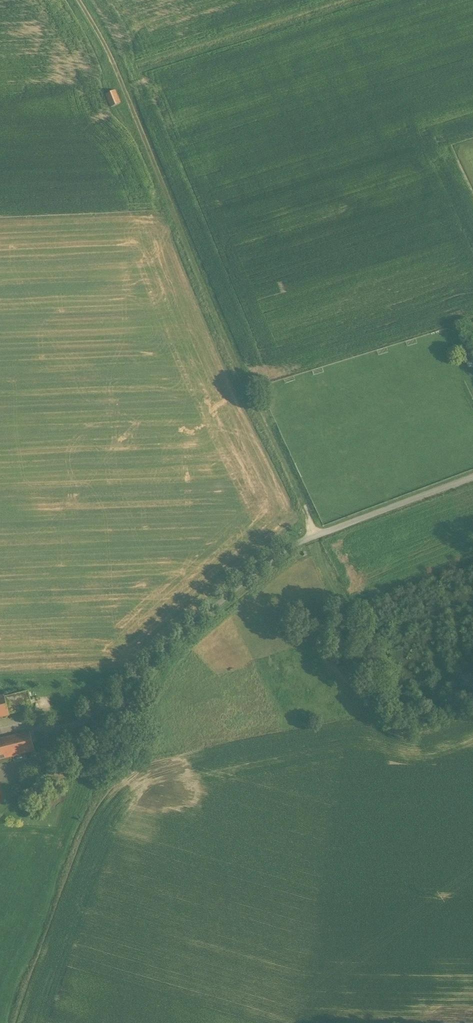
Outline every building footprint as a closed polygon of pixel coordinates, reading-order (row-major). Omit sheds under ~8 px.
[(121,104),(115,90),(105,94),(110,108),(121,104)] [(367,691),(367,704),(380,704),(380,691),(367,691)] [(0,697),(0,717),(7,715),(5,710),(27,705),(24,696),(3,701),(2,696),(0,697)] [(102,730),(90,745),(96,750),(109,736),(102,730)] [(0,740),(0,759),(33,751),(29,733),(0,740)] [(74,766),(61,758),(58,765),(70,772),(74,766)]
